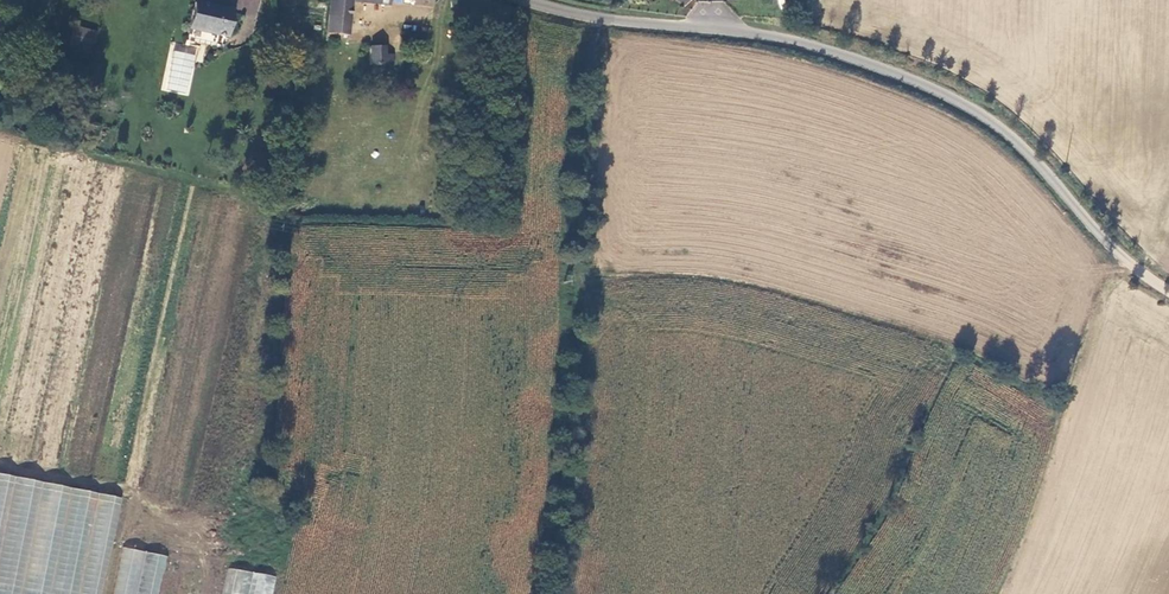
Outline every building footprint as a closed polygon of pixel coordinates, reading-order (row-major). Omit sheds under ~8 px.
[(326,28),(325,37),(341,39),(342,30),(345,30),(349,0),(331,0),(326,28)] [(194,2),(188,27),(227,36),(233,11),(194,2)] [(415,46),(414,26),(401,26),(402,47),(415,46)] [(91,48),(95,32),(72,27),(68,43),(91,48)] [(385,47),(371,47),(371,63),(372,69),(374,70),(375,71),(378,70),(380,69),(381,66),(392,65),(392,56),(385,56),(385,47)] [(265,171),(251,168),(248,182),(262,185),(265,171)] [(123,498),(0,473),(0,593),(104,593),(123,498)] [(169,550),(128,544),(118,593),(160,593),(169,550)] [(223,593),(272,593),(276,577),(228,569),(223,593)]
